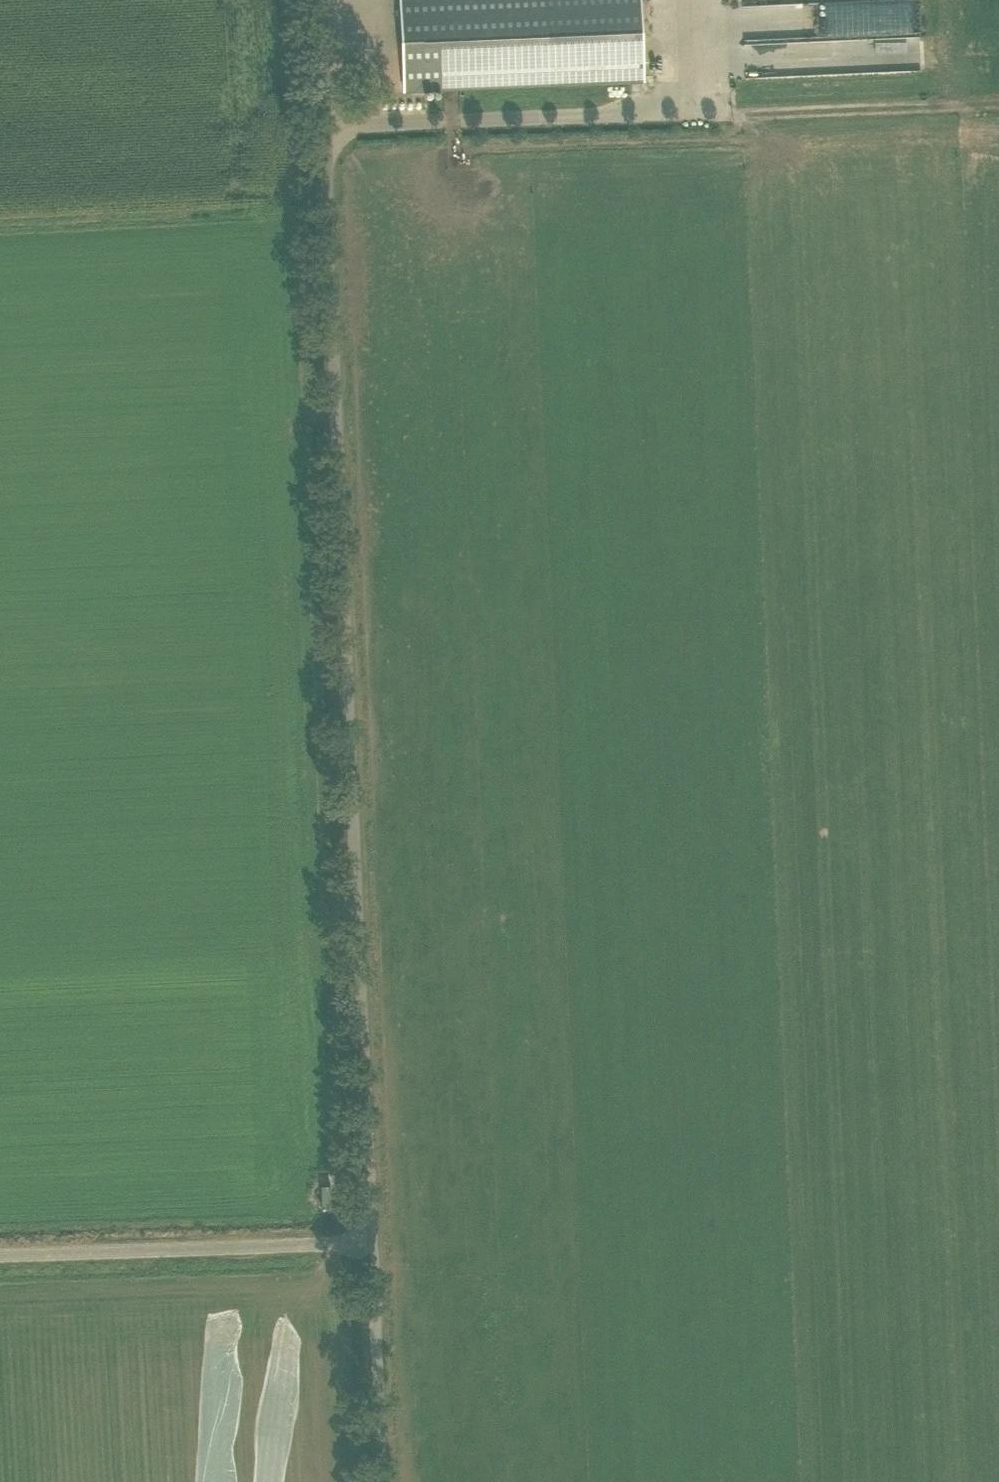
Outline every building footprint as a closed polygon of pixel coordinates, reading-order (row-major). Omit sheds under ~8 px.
[(401,92),(640,85),(638,0),(398,0),(401,92)] [(798,5),(798,36),(904,34),(904,2),(845,3),(845,18),(832,18),(831,4),(798,5)] [(792,43),(733,43),(733,75),(803,75),(803,54),(792,53),(792,43)]
